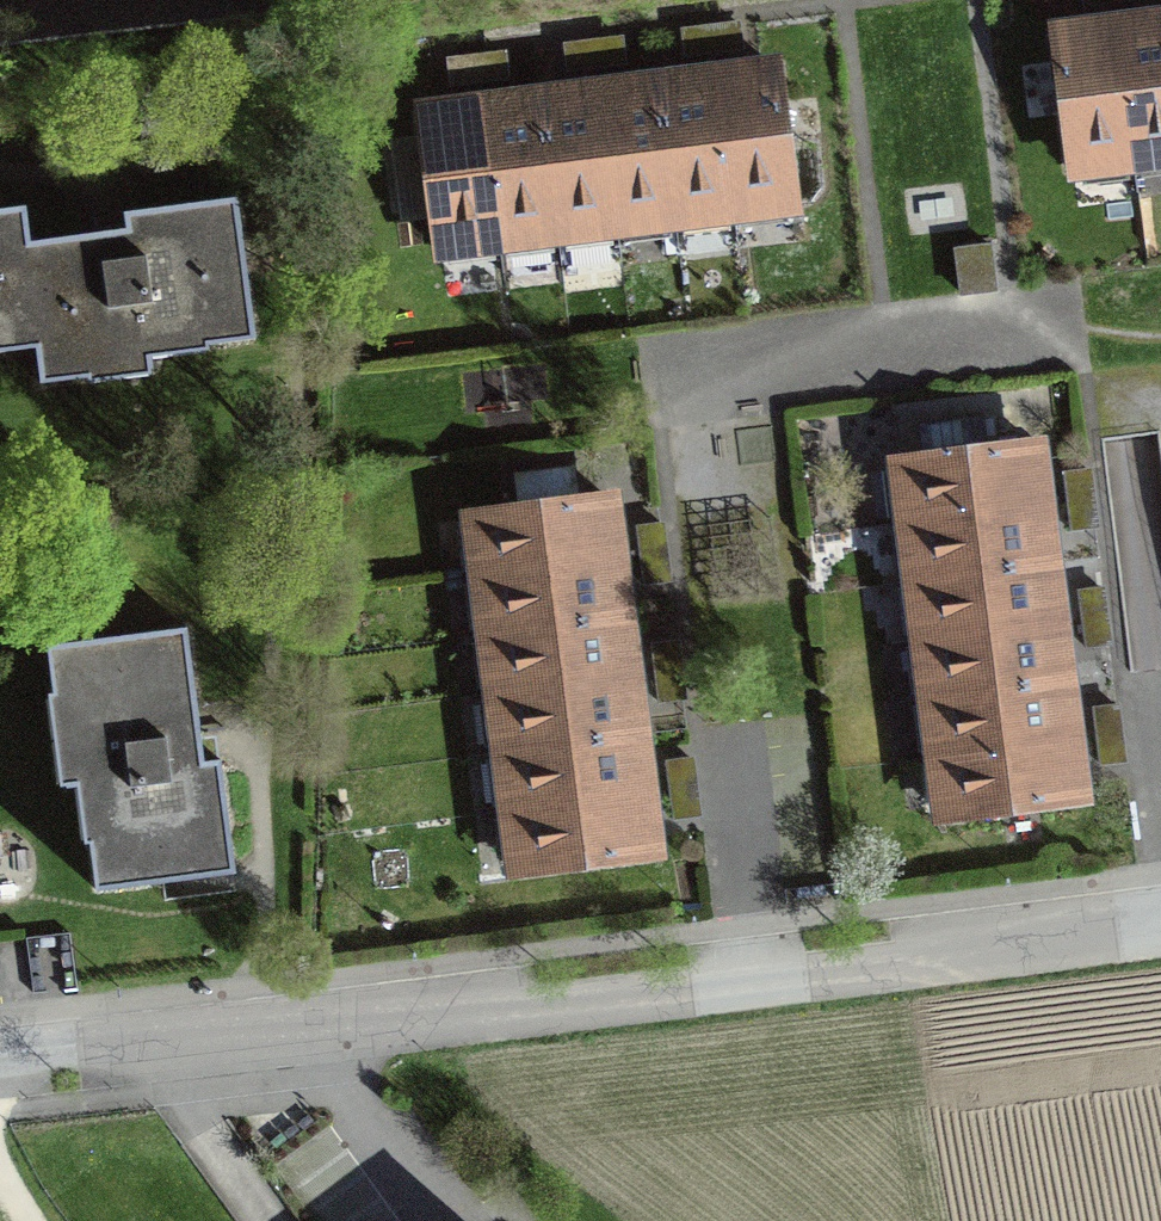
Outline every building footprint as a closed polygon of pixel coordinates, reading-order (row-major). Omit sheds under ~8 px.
[(1116,26),(1134,164),(1160,161),(1160,20),(1116,26)] [(1116,26),(1054,33),(1071,172),(1134,164),(1116,26)] [(778,66),(718,74),(736,212),(795,205),(778,66)] [(718,74),(659,81),(677,220),(736,212),(718,74)] [(659,81),(601,88),(619,227),(677,220),(659,81)] [(601,88),(541,96),(558,235),(619,227),(601,88)] [(541,96),(482,103),(500,242),(558,235),(541,96)] [(482,103),(420,111),(438,250),(500,242),(482,103)] [(141,248),(31,264),(44,352),(49,391),(154,375),(150,351),(255,336),(236,203),(136,217),(141,248)] [(44,352),(31,264),(24,215),(0,219),(0,359),(44,352)] [(901,464),(908,521),(1044,504),(1037,446),(901,464)] [(476,518),(483,576),(620,558),(613,501),(476,518)] [(1052,561),(1044,504),(908,521),(915,578),(1052,561)] [(627,616),(620,558),(483,576),(491,633),(627,616)] [(1059,620),(1052,561),(915,578),(923,638),(1059,620)] [(635,675),(627,616),(491,633),(498,692),(635,675)] [(1067,680),(1059,620),(923,638),(930,697),(1067,680)] [(188,637),(60,654),(66,701),(47,703),(59,794),(87,790),(101,891),(251,871),(236,764),(206,768),(188,637)] [(642,735),(635,675),(498,692),(506,752),(642,735)] [(1074,738),(1067,680),(930,697),(938,756),(1074,738)] [(650,793),(642,735),(506,752),(513,810),(650,793)] [(1082,802),(1074,738),(938,756),(946,819),(1082,802)] [(658,857),(650,793),(513,810),(521,874),(658,857)]
